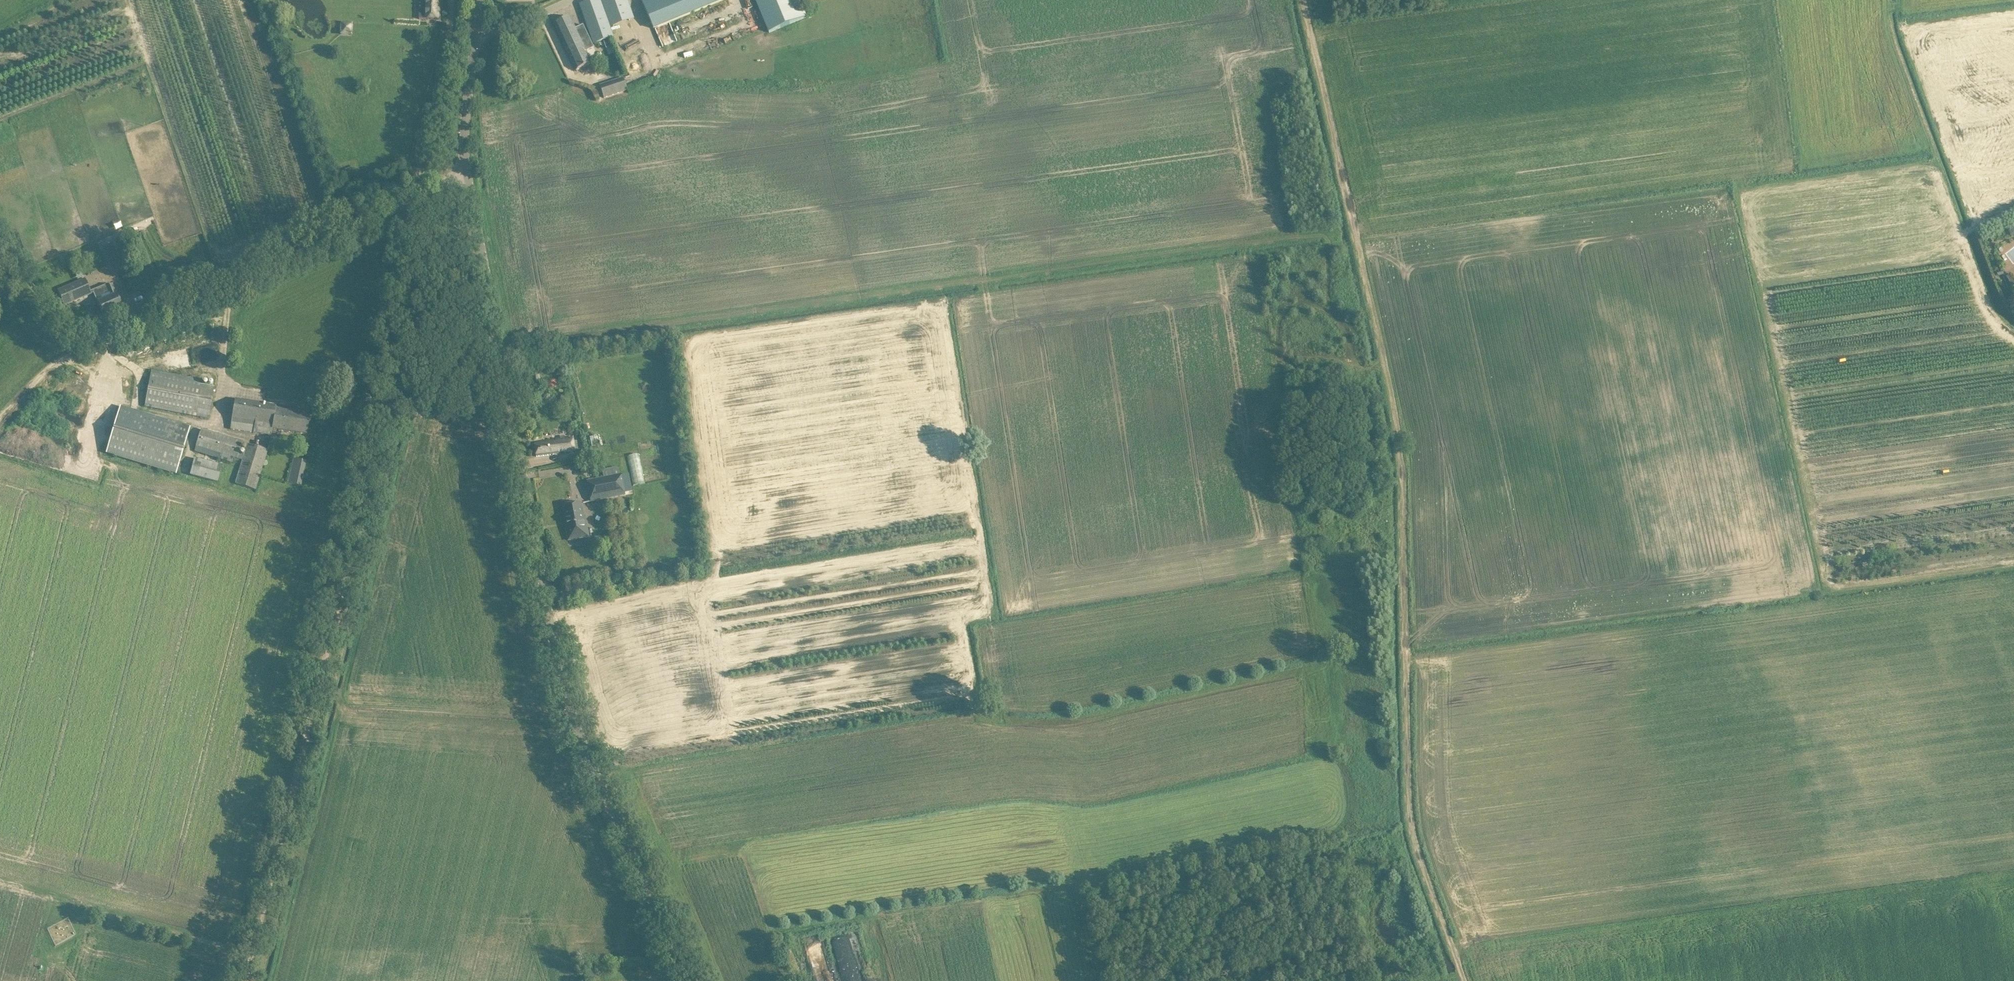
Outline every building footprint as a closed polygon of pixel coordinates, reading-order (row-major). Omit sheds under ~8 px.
[(628,0),(601,0),(604,7),(584,14),(594,42),(613,35),(609,25),(634,17),(628,0)] [(654,29),(723,0),(642,0),(654,29)] [(800,0),(756,0),(769,33),(807,17),(800,0)] [(555,24),(577,71),(593,63),(586,50),(594,46),(584,25),(576,28),(570,17),(555,24)] [(351,35),(351,23),(338,22),(338,35),(351,35)] [(624,77),(600,85),(604,99),(628,91),(624,77)] [(111,244),(101,248),(109,266),(119,262),(111,244)] [(88,277),(60,288),(66,304),(94,293),(88,277)] [(110,296),(97,302),(104,317),(123,309),(112,284),(106,287),(110,296)] [(209,418),(213,397),(215,388),(199,385),(200,380),(151,371),(145,406),(209,418)] [(533,383),(541,382),(539,372),(531,373),(533,383)] [(272,429),(297,433),(307,435),(309,424),(310,414),(275,409),(276,406),(236,399),(231,430),(271,436),(272,429)] [(176,474),(190,427),(121,406),(106,453),(107,454),(176,474)] [(243,442),(201,429),(196,446),(238,459),(243,442)] [(596,434),(590,436),(593,445),(599,443),(596,434)] [(575,450),(573,437),(534,443),(536,456),(559,453),(559,452),(575,450)] [(248,445),(237,484),(258,490),(269,451),(248,445)] [(301,486),(306,461),(294,459),(289,483),(301,486)] [(221,469),(193,461),(190,475),(218,482),(221,469)] [(591,501),(625,495),(621,474),(588,481),(591,501)] [(570,540),(590,535),(587,520),(585,520),(581,502),(564,506),(568,524),(567,525),(570,540)] [(654,574),(642,576),(643,582),(655,581),(654,574)] [(846,931),(831,935),(841,975),(856,972),(846,931)]
